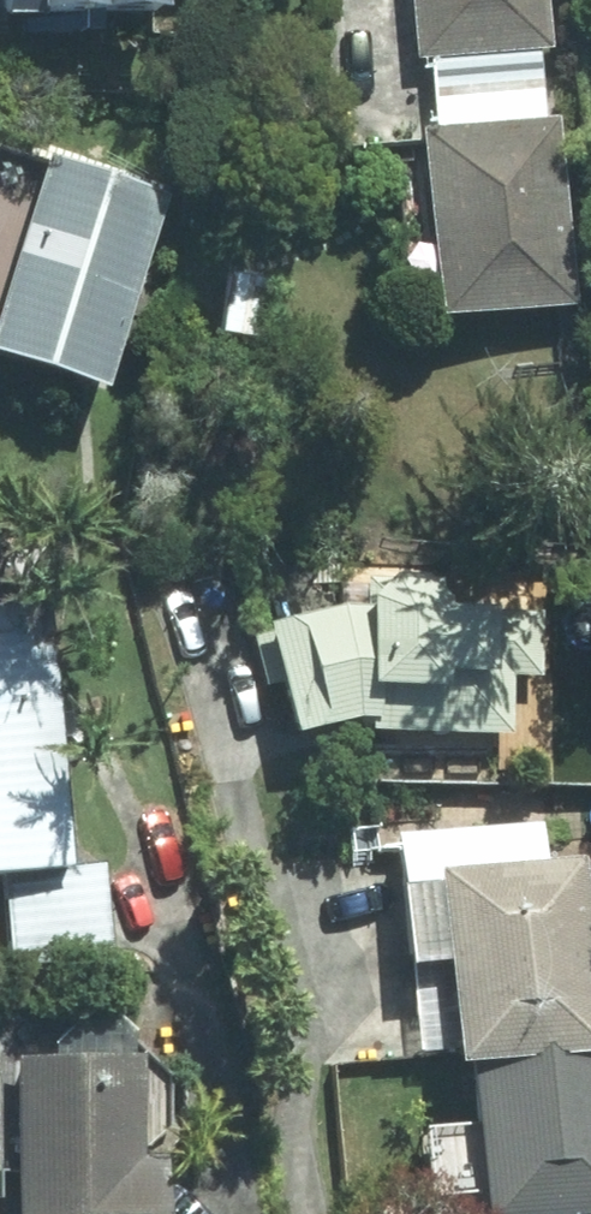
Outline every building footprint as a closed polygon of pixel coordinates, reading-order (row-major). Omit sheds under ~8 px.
[(1,10),(155,11),(155,0),(1,0),(1,10)] [(546,0),(407,0),(412,55),(550,43),(546,0)] [(572,300),(554,116),(418,128),(435,313),(572,300)] [(0,283),(0,353),(98,385),(163,194),(44,153),(0,283)] [(258,333),(266,276),(222,270),(214,327),(258,333)] [(338,603),(262,619),(285,727),(349,713),(356,714),(366,714),(364,726),(504,734),(507,672),(533,674),(537,612),(338,603)] [(65,870),(41,610),(0,614),(0,876),(65,870)] [(590,1044),(590,946),(584,856),(439,868),(453,1055),(464,1055),(590,1044)] [(100,869),(5,878),(14,990),(111,981),(100,869)] [(464,1055),(477,1213),(501,1213),(590,1208),(590,1044),(464,1055)] [(14,1213),(156,1213),(158,1155),(133,1154),(135,1058),(16,1056),(14,1213)]
